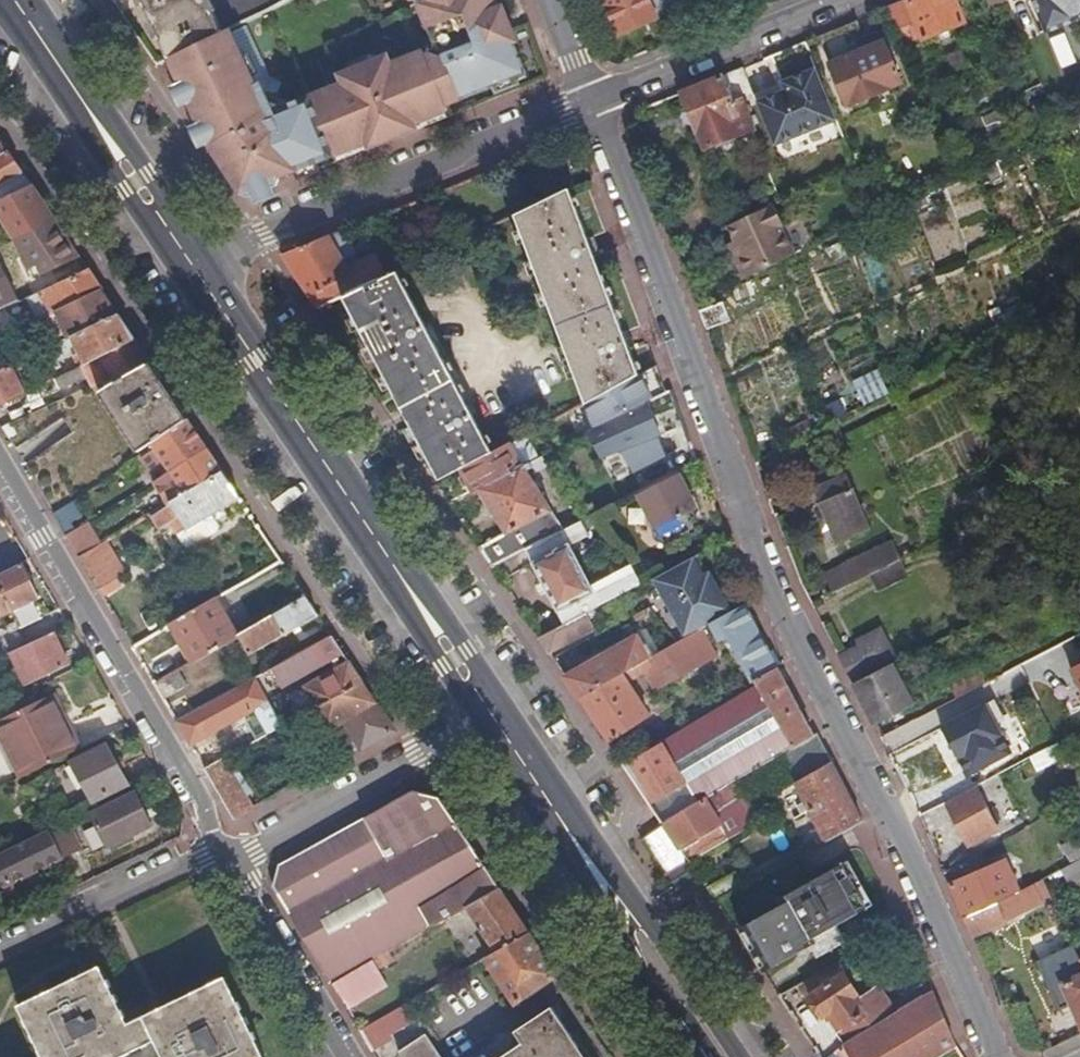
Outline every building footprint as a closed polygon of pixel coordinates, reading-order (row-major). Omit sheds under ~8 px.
[(165,52),(168,58),(221,33),(206,0),(140,0),(165,52)] [(342,85),(360,127),(357,133),(361,142),(365,140),(366,143),(367,145),(417,125),(416,123),(446,111),(448,110),(446,105),(470,95),(493,86),(526,72),(514,45),(517,43),(512,31),(499,36),(495,27),(508,22),(502,9),(499,11),(495,0),(413,0),(433,46),(428,54),(426,55),(424,50),(391,64),(387,54),(338,74),(342,85)] [(619,35),(678,9),(674,0),(603,0),(619,35)] [(886,10),(900,44),(915,39),(915,41),(921,39),(922,41),(964,24),(955,0),(912,0),(886,10)] [(1047,32),(1076,21),(1075,17),(1079,17),(1079,0),(1034,0),(1047,32)] [(512,31),(508,22),(495,27),(499,36),(512,31)] [(168,58),(208,144),(241,195),(251,198),(279,187),(281,179),(284,177),(280,170),(293,165),(297,172),(337,156),(355,148),(331,89),(283,109),(268,103),(258,82),(255,84),(230,28),(221,33),(168,58)] [(1063,68),(1079,61),(1079,38),(1076,29),(1051,39),(1063,68)] [(899,83),(884,45),(853,58),(851,55),(828,64),(847,109),(869,100),(868,96),(899,83)] [(428,54),(433,46),(424,50),(426,55),(428,54)] [(743,69),(722,77),(726,86),(727,85),(729,89),(728,89),(733,102),(741,98),(741,100),(753,95),(743,69)] [(836,121),(816,71),(791,81),(794,89),(785,93),(757,104),(774,146),(836,121)] [(1042,85),(1036,71),(1027,75),(1032,89),(1042,85)] [(722,77),(681,94),(705,152),(755,132),(741,100),(741,98),(733,102),(728,89),(729,89),(727,85),(726,86),(722,77)] [(794,89),(791,81),(782,85),(785,93),(794,89)] [(342,85),(331,89),(355,148),(366,143),(365,140),(361,142),(357,133),(360,127),(342,85)] [(754,96),(757,104),(785,93),(782,85),(754,96)] [(493,86),(470,95),(473,102),(496,92),(493,86)] [(419,129),(448,117),(446,111),(416,123),(417,125),(419,129)] [(366,143),(355,148),(337,156),(339,162),(369,150),(367,145),(366,143)] [(8,150),(0,155),(0,186),(23,173),(8,150)] [(280,170),(284,177),(297,172),(293,165),(280,170)] [(32,186),(0,202),(0,214),(17,241),(55,223),(32,186)] [(638,377),(568,191),(514,217),(585,405),(604,395),(638,377)] [(732,255),(743,278),(793,255),(779,227),(781,225),(773,205),(728,225),(735,242),(739,252),(732,255)] [(55,223),(17,241),(27,259),(19,262),(28,280),(79,257),(55,223)] [(359,263),(342,232),(322,240),(284,256),(319,309),(344,297),(388,277),(378,255),(359,263)] [(739,252),(735,242),(728,245),(732,255),(739,252)] [(18,302),(0,262),(0,311),(18,302)] [(101,291),(87,270),(40,292),(52,313),(54,313),(101,291)] [(398,272),(388,277),(344,297),(442,481),(461,471),(494,453),(398,272)] [(40,320),(52,313),(40,292),(28,298),(40,320)] [(698,311),(705,330),(729,320),(722,301),(698,311)] [(54,313),(52,313),(40,320),(38,320),(52,347),(67,339),(54,313)] [(133,340),(117,315),(67,339),(52,347),(22,362),(25,367),(35,363),(42,376),(59,368),(57,363),(66,359),(71,347),(74,345),(75,349),(72,353),(79,367),(133,340)] [(149,363),(133,340),(79,367),(56,379),(60,389),(85,376),(90,385),(94,382),(101,383),(106,389),(116,383),(149,363)] [(187,420),(149,363),(116,383),(106,389),(98,394),(142,459),(155,451),(151,445),(187,420)] [(646,406),(667,395),(656,368),(638,377),(604,395),(614,421),(646,406)] [(22,395),(7,369),(0,372),(0,407),(22,395)] [(658,440),(646,406),(614,421),(587,435),(600,462),(619,455),(630,476),(663,461),(655,441),(658,440)] [(207,449),(187,420),(151,445),(155,451),(142,459),(137,461),(153,484),(207,449)] [(461,471),(472,493),(480,489),(530,464),(527,457),(520,460),(511,444),(494,453),(461,471)] [(222,472),(207,449),(153,484),(152,485),(167,505),(222,472)] [(506,533),(479,548),(493,567),(524,551),(564,531),(528,474),(549,463),(546,456),(530,464),(480,489),(506,533)] [(811,488),(842,475),(837,464),(807,477),(811,488)] [(241,500),(222,472),(167,505),(150,514),(159,530),(169,525),(171,530),(162,535),(175,557),(222,531),(213,516),(241,500)] [(701,533),(678,473),(638,494),(658,534),(655,542),(663,545),(667,552),(701,533)] [(843,474),(842,475),(811,488),(810,488),(835,546),(868,532),(843,474)] [(80,517),(71,504),(53,515),(67,538),(75,533),(69,524),(80,517)] [(564,531),(524,551),(559,612),(562,611),(569,625),(642,586),(630,563),(591,585),(569,545),(587,536),(579,523),(564,531)] [(75,533),(67,538),(77,556),(96,545),(85,526),(75,533)] [(121,567),(106,540),(96,545),(77,556),(97,589),(115,578),(112,572),(121,567)] [(885,570),(897,564),(889,546),(877,552),(885,570)] [(838,571),(847,589),(885,570),(877,552),(838,571)] [(654,580),(687,638),(711,625),(732,613),(721,593),(712,591),(707,583),(710,575),(709,573),(707,575),(701,573),(695,561),(696,558),(696,557),(654,580)] [(903,562),(874,576),(880,589),(909,575),(903,562)] [(11,612),(39,599),(22,564),(0,574),(0,588),(11,612)] [(822,578),(831,596),(847,589),(838,571),(822,578)] [(11,612),(0,588),(0,617),(11,612)] [(318,616),(305,598),(239,635),(238,636),(249,655),(318,616)] [(239,635),(217,599),(171,626),(193,662),(238,636),(239,635)] [(754,683),(758,690),(759,689),(795,747),(800,744),(813,736),(745,605),(732,613),(711,625),(719,641),(727,637),(751,684),(754,683)] [(569,625),(541,640),(550,653),(577,638),(569,625)] [(68,666),(53,633),(11,653),(26,686),(68,666)] [(609,653),(566,677),(581,698),(650,659),(635,634),(608,651),(609,653)] [(343,653),(332,636),(271,670),(281,687),(343,653)] [(882,640),(841,660),(851,679),(891,659),(882,640)] [(682,641),(678,643),(666,650),(650,659),(581,698),(610,743),(648,717),(626,682),(650,667),(662,687),(697,668),(682,641)] [(1051,662),(1046,652),(1018,667),(1003,675),(1008,684),(1051,662)] [(1003,675),(1018,667),(1014,658),(998,665),(1003,675)] [(364,684),(349,662),(303,687),(303,688),(289,696),(301,718),(306,715),(364,684)] [(854,686),(874,725),(912,705),(892,666),(854,686)] [(948,683),(956,699),(987,683),(979,668),(948,683)] [(265,680),(261,674),(255,678),(258,684),(265,680)] [(175,722),(189,746),(205,737),(203,733),(210,729),(252,706),(268,735),(282,727),(258,684),(255,678),(241,685),(189,714),(175,722)] [(353,754),(359,750),(395,731),(364,684),(306,715),(317,734),(309,738),(320,759),(348,744),(353,754)] [(758,690),(736,702),(772,761),(795,747),(759,689),(758,690)] [(79,750),(52,695),(0,720),(0,738),(19,779),(79,750)] [(664,743),(626,766),(665,825),(739,781),(772,761),(736,702),(665,744),(664,743)] [(171,715),(175,722),(189,714),(185,707),(171,715)] [(973,712),(970,707),(950,717),(953,723),(943,728),(968,775),(1003,756),(978,709),(973,712)] [(881,738),(889,753),(918,738),(911,723),(881,738)] [(815,773),(832,762),(817,734),(813,736),(800,744),(815,773)] [(93,803),(129,785),(107,744),(69,762),(93,803)] [(253,809),(223,760),(204,771),(233,820),(253,809)] [(794,785),(809,810),(846,788),(832,762),(815,773),(794,785)] [(739,781),(665,825),(690,862),(747,828),(750,817),(747,813),(743,806),(718,821),(714,815),(740,800),(746,795),(739,781)] [(809,810),(826,842),(862,821),(860,817),(846,788),(809,810)] [(151,826),(133,791),(89,812),(107,848),(151,826)] [(438,795),(412,791),(280,865),(274,886),(332,983),(388,951),(451,915),(452,916),(466,908),(500,888),(438,795)] [(996,830),(977,792),(947,807),(966,845),(996,830)] [(936,794),(915,805),(920,817),(941,806),(936,794)] [(743,806),(740,800),(714,815),(718,821),(743,806)] [(747,813),(750,817),(760,811),(757,807),(747,813)] [(9,883),(10,884),(44,868),(43,866),(82,849),(69,823),(49,832),(0,856),(0,887),(9,883)] [(670,875),(690,862),(665,825),(645,838),(670,875)] [(1075,839),(1063,847),(1073,865),(1079,862),(1079,847),(1075,839)] [(950,886),(964,919),(1020,891),(1005,859),(950,886)] [(867,907),(842,862),(779,897),(783,905),(745,925),(768,968),(816,942),(819,950),(839,939),(833,927),(867,907)] [(964,919),(973,938),(1006,921),(1003,915),(1035,898),(1034,892),(1038,890),(1035,883),(1020,891),(964,919)] [(530,933),(500,888),(466,908),(496,952),(530,933)] [(496,952),(485,958),(516,1003),(558,975),(530,933),(496,952)] [(1073,945),(1036,962),(1060,1014),(1072,1008),(1079,1025),(1079,960),(1073,945)] [(388,951),(332,983),(346,1009),(387,986),(376,967),(392,958),(388,951)] [(841,963),(798,987),(806,1001),(810,998),(843,976),(847,973),(841,963)] [(130,1023),(102,965),(20,1005),(45,1056),(121,1056),(142,1047),(130,1023)] [(144,1017),(155,1040),(157,1040),(165,1056),(266,1056),(227,976),(144,1017)] [(849,1056),(942,1056),(957,1048),(935,995),(897,1017),(877,987),(860,999),(843,976),(810,998),(823,1018),(828,1014),(849,1045),(844,1049),(849,1056)] [(407,1003),(359,1030),(369,1049),(391,1037),(389,1034),(416,1019),(407,1003)] [(552,1007),(515,1031),(522,1042),(500,1056),(586,1056),(552,1007)] [(144,1017),(130,1023),(142,1047),(155,1040),(144,1017)] [(399,1051),(403,1056),(443,1056),(426,1033),(399,1051)]
